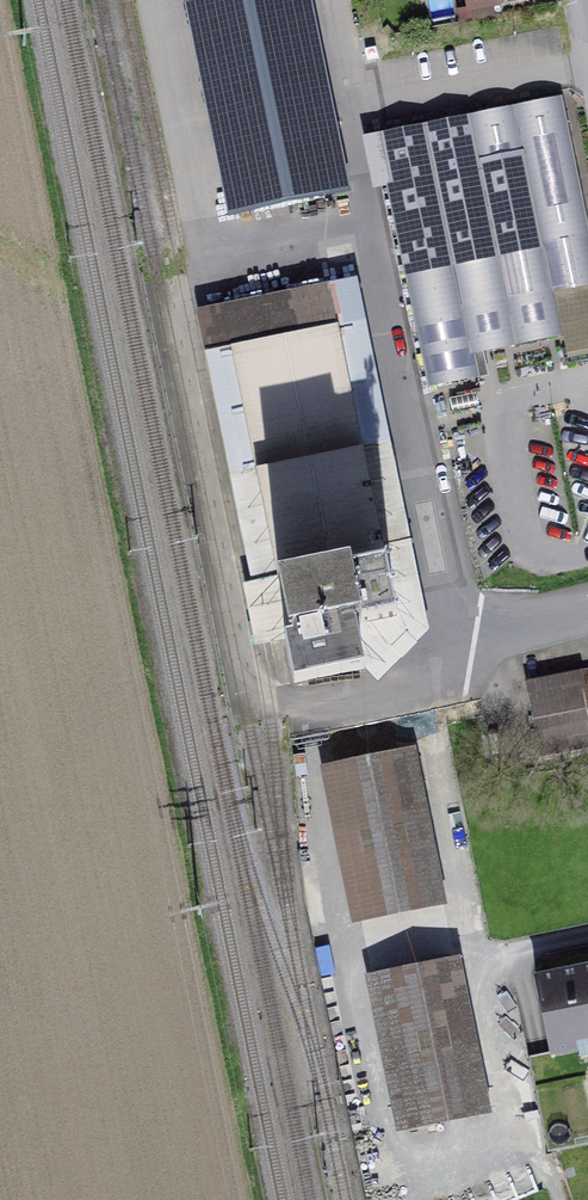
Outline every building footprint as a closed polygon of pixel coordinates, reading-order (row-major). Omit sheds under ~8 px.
[(190,0),(233,218),(340,197),(301,0),(191,0),(190,0)] [(468,10),(505,3),(504,0),(466,0),(468,10)] [(379,137),(431,384),(478,375),(473,351),(562,332),(568,357),(587,352),(587,239),(559,99),(379,137)] [(209,306),(259,556),(395,530),(345,280),(291,289),(209,306)] [(395,530),(259,556),(285,690),(421,662),(395,530)] [(587,744),(587,672),(527,685),(542,754),(587,744)] [(400,745),(337,758),(369,917),(432,904),(400,745)] [(447,957),(375,972),(407,1125),(478,1110),(447,957)] [(534,983),(551,1062),(587,1054),(587,972),(534,983)]
